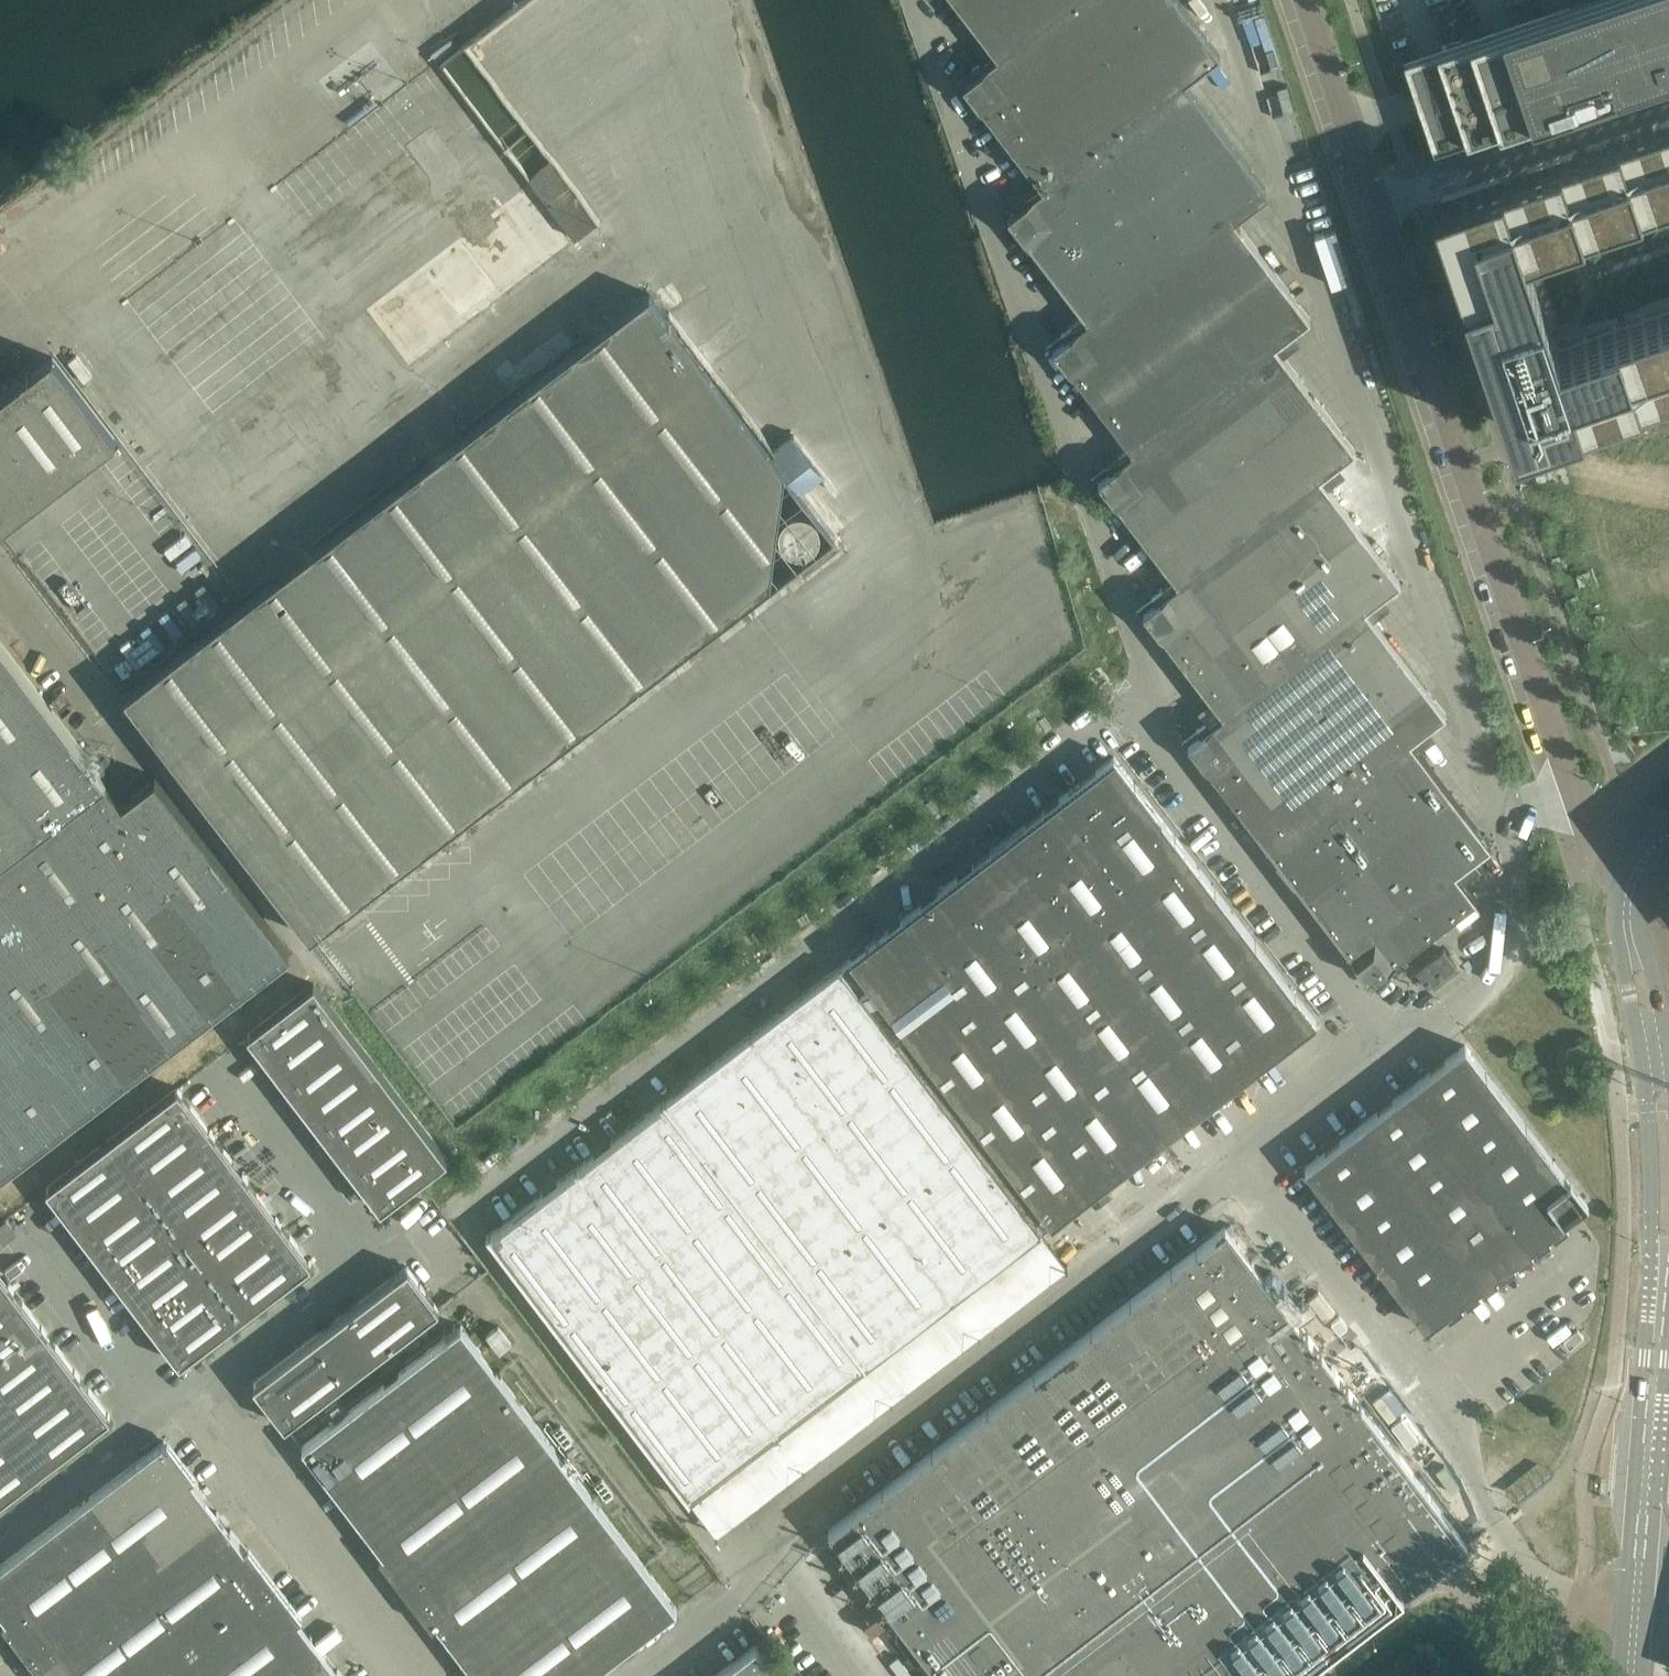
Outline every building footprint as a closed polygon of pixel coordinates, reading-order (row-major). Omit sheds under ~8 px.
[(970,18),(995,51),(999,56),(1072,0),(955,0),(970,18)] [(1213,60),(1220,54),(1209,40),(1179,0),(1072,0),(999,56),(995,51),(985,58),(967,72),(960,78),(1000,131),(1040,183),(1044,188),(1184,80),(1185,81),(1193,75),(1202,68),(1213,60)] [(1555,105),(1603,89),(1594,63),(1573,0),(1570,1),(1403,58),(1433,146),(1520,117),(1555,105)] [(1573,0),(1594,63),(1603,89),(1605,95),(1602,96),(1603,100),(1668,78),(1668,0),(1573,0)] [(575,238),(600,220),(463,42),(439,60),(575,238)] [(1230,213),(1256,193),(1265,186),(1257,176),(1185,81),(1184,80),(1044,188),(1040,183),(1004,209),(1018,227),(1029,241),(1085,314),(1089,320),(1229,212),(1230,213)] [(359,166),(405,137),(403,133),(432,115),(416,91),(346,135),(356,151),(351,154),(359,166)] [(1439,198),(1519,432),(1668,382),(1668,121),(1513,173),(1439,198)] [(1230,213),(1238,224),(1247,217),(1255,211),(1247,200),(1230,213)] [(1026,243),(1029,241),(1018,227),(1004,209),(1001,212),(1026,243)] [(1284,338),(1303,323),(1310,318),(1302,308),(1238,224),(1230,213),(1229,212),(1089,320),(1085,314),(1078,319),(1071,325),(1071,326),(1072,326),(1075,330),(1066,337),(1063,333),(1064,333),(1063,332),(1062,333),(1065,337),(1061,340),(1054,347),(1067,364),(1074,373),(1130,446),(1134,452),(1274,344),(1275,345),(1284,338)] [(124,693),(128,698),(131,695),(128,690),(242,603),(651,294),(648,291),(241,603),(124,693)] [(131,695),(130,697),(128,698),(310,936),(311,935),(443,833),(460,820),(689,646),(709,630),(835,534),(806,496),(829,478),(794,433),(771,451),(746,418),(744,416),(727,394),(726,392),(706,366),(704,364),(691,346),(690,345),(666,314),(665,313),(651,294),(242,603),(128,690),(131,695)] [(1071,326),(1071,325),(1046,343),(1070,375),(1074,373),(1067,364),(1054,347),(1061,340),(1065,337),(1062,333),(1063,332),(1064,333),(1063,333),(1066,337),(1075,330),(1072,326),(1071,326)] [(1275,345),(1283,355),(1300,342),(1292,332),(1284,338),(1275,345)] [(1329,470),(1349,455),(1355,450),(1347,438),(1301,378),(1283,355),(1275,345),(1274,344),(1134,452),(1130,446),(1123,452),(1116,457),(1116,458),(1117,458),(1120,462),(1111,469),(1109,465),(1108,464),(1107,465),(1110,469),(1106,473),(1099,478),(1112,495),(1118,503),(1119,505),(1175,578),(1179,583),(1320,475),(1320,476),(1329,470)] [(0,396),(0,528),(31,505),(57,484),(108,446),(116,440),(52,356),(0,396)] [(144,477),(122,448),(104,462),(127,490),(144,477)] [(1112,495),(1099,478),(1106,473),(1110,469),(1107,465),(1108,464),(1109,465),(1111,469),(1120,462),(1117,458),(1116,458),(1116,457),(1094,473),(1092,475),(1109,498),(1116,507),(1119,505),(1118,503),(1112,495)] [(1320,476),(1329,487),(1346,474),(1337,464),(1329,470),(1320,476)] [(1373,619),(1366,608),(1374,602),(1383,595),(1389,591),(1401,581),(1395,574),(1329,487),(1320,476),(1320,475),(1179,583),(1175,578),(1168,583),(1161,589),(1162,590),(1162,589),(1165,594),(1157,600),(1154,597),(1153,596),(1152,597),(1156,601),(1151,605),(1144,610),(1164,636),(1220,710),(1213,715),(1206,721),(1207,721),(1210,725),(1202,732),(1199,729),(1199,728),(1198,728),(1197,729),(1201,733),(1196,736),(1189,742),(1202,759),(1209,768),(1256,830),(1432,695),(1422,683),(1391,641),(1384,633),(1373,619)] [(178,536),(167,544),(194,581),(206,572),(178,536)] [(836,536),(794,568),(803,579),(845,547),(836,536)] [(1396,586),(1401,593),(1408,587),(1403,581),(1396,586)] [(1164,636),(1144,610),(1151,605),(1156,601),(1152,597),(1153,596),(1154,597),(1157,600),(1165,594),(1162,589),(1162,590),(1161,589),(1137,607),(1161,639),(1164,636)] [(1366,608),(1373,619),(1391,606),(1383,595),(1374,602),(1366,608)] [(709,630),(689,646),(697,657),(707,649),(717,641),(709,630)] [(156,775),(139,788),(122,801),(118,795),(93,762),(0,640),(0,1172),(290,951),(222,863),(156,775)] [(1491,845),(1475,824),(1419,751),(1411,740),(1420,733),(1446,713),(1438,704),(1432,695),(1256,830),(1316,908),(1349,952),(1350,952),(1356,961),(1360,958),(1373,976),(1381,969),(1385,975),(1396,967),(1392,962),(1462,908),(1476,898),(1456,872),(1491,845)] [(1209,768),(1202,759),(1189,742),(1196,736),(1201,733),(1197,729),(1198,728),(1199,728),(1199,729),(1202,732),(1210,725),(1207,721),(1206,721),(1182,739),(1206,771),(1209,768)] [(1411,740),(1419,751),(1436,738),(1428,727),(1420,733),(1411,740)] [(1217,891),(1114,756),(1062,796),(1165,931),(1217,891)] [(1264,1061),(1165,931),(1062,796),(957,876),(981,908),(1037,980),(1061,1010),(1116,968),(1215,1098),(1264,1061)] [(460,820),(443,833),(449,841),(457,834),(466,828),(460,820)] [(1037,980),(981,908),(957,876),(907,914),(987,1018),(1037,980)] [(1316,1021),(1217,891),(1165,931),(1264,1061),(1316,1021)] [(987,1018),(907,914),(868,944),(850,958),(850,959),(837,969),(917,1072),(987,1018)] [(1428,987),(1455,967),(1457,965),(1443,948),(1415,970),(1428,987)] [(1215,1098),(1116,968),(1061,1010),(1162,1138),(1215,1098)] [(1040,1229),(917,1072),(837,969),(752,1033),(954,1298),(1041,1230),(1040,1229)] [(1575,969),(1566,971),(1569,983),(1578,980),(1575,969)] [(1162,1138),(1061,1010),(1037,980),(987,1018),(917,1072),(1040,1229),(1050,1221),(1052,1223),(1162,1138)] [(348,1027),(316,986),(314,983),(268,1018),(259,1025),(248,1034),(281,1078),(348,1027)] [(381,1070),(348,1027),(281,1078),(315,1121),(381,1070)] [(954,1298),(752,1033),(664,1100),(866,1365),(954,1298)] [(1531,1246),(1534,1243),(1548,1233),(1550,1231),(1552,1230),(1559,1224),(1566,1219),(1587,1203),(1584,1200),(1567,1178),(1546,1151),(1465,1045),(1357,1127),(1415,1202),(1467,1162),(1531,1246)] [(348,1164),(414,1114),(381,1070),(315,1121),(348,1164)] [(181,1359),(315,1264),(185,1082),(141,1113),(141,1177),(140,1177),(140,1196),(135,1199),(118,1199),(124,1207),(124,1219),(108,1219),(103,1222),(88,1222),(79,1208),(79,1215),(90,1230),(90,1231),(140,1301),(181,1359)] [(866,1365),(664,1100),(630,1127),(576,1167),(778,1432),(866,1365)] [(381,1208),(419,1179),(447,1158),(435,1142),(414,1114),(348,1164),(381,1208)] [(1415,1202),(1357,1127),(1305,1168),(1362,1242),(1415,1202)] [(1426,1326),(1447,1310),(1454,1305),(1461,1300),(1464,1297),(1478,1286),(1482,1284),(1496,1273),(1499,1270),(1513,1259),(1515,1258),(1517,1257),(1531,1246),(1467,1162),(1415,1202),(1362,1242),(1426,1326)] [(778,1432),(576,1167),(487,1234),(690,1500),(778,1432)] [(1570,1176),(1567,1178),(1581,1197),(1584,1200),(1587,1198),(1570,1176)] [(1568,1223),(1566,1219),(1559,1224),(1552,1230),(1554,1233),(1568,1223)] [(1386,1437),(1225,1226),(1092,1328),(1252,1539),(1386,1437)] [(1551,1236),(1548,1233),(1534,1243),(1537,1247),(1551,1236)] [(1534,1250),(1531,1246),(1517,1257),(1520,1260),(1534,1250)] [(1516,1263),(1513,1259),(1506,1265),(1499,1270),(1502,1273),(1516,1263)] [(362,1366),(439,1307),(408,1266),(331,1325),(362,1366)] [(10,1285),(0,1271),(0,1293),(10,1285)] [(1498,1276),(1496,1273),(1482,1284),(1484,1287),(1498,1276)] [(44,1328),(10,1285),(0,1293),(0,1361),(44,1328)] [(1481,1289),(1478,1286),(1464,1297),(1467,1300),(1481,1289)] [(1463,1303),(1461,1300),(1447,1310),(1449,1314),(1463,1303)] [(285,1425),(362,1366),(331,1325),(254,1383),(285,1425)] [(383,1553),(389,1560),(394,1567),(399,1574),(410,1588),(417,1597),(423,1605),(436,1623),(477,1675),(589,1675),(595,1671),(628,1646),(677,1608),(644,1564),(496,1370),(461,1325),(302,1446),(336,1490),(362,1526),(363,1527),(371,1537),(373,1539),(378,1546),(383,1553)] [(512,1343),(498,1325),(486,1335),(500,1352),(512,1343)] [(77,1371),(44,1328),(0,1361),(0,1407),(11,1422),(77,1371)] [(1092,1328),(829,1529),(941,1675),(1072,1675),(1123,1638),(1252,1539),(1092,1328)] [(110,1416),(77,1371),(11,1422),(45,1466),(110,1416)] [(11,1422),(0,1407),(0,1430),(11,1422)] [(558,1419),(549,1425),(568,1449),(576,1442),(558,1419)] [(45,1466),(11,1422),(0,1430),(0,1500),(45,1466)] [(1467,1544),(1386,1437),(1252,1539),(1123,1638),(1152,1675),(1294,1675),(1416,1583),(1467,1544)] [(218,1511),(205,1495),(164,1440),(89,1497),(143,1568),(218,1511)] [(598,1471),(589,1478),(608,1501),(616,1494),(598,1471)] [(143,1568),(89,1497),(0,1565),(0,1611),(6,1619),(3,1621),(28,1655),(143,1568)] [(197,1639),(272,1582),(245,1548),(218,1511),(143,1568),(197,1639)] [(630,1515),(621,1521),(640,1545),(648,1538),(630,1515)] [(249,1545),(245,1548),(272,1582),(275,1579),(249,1545)] [(433,1626),(436,1623),(423,1605),(417,1597),(410,1588),(405,1581),(399,1574),(394,1567),(389,1560),(383,1553),(380,1556),(406,1591),(433,1626)] [(197,1639),(143,1568),(28,1655),(44,1675),(148,1675),(197,1639)] [(275,1579),(272,1582),(298,1617),(302,1614),(275,1579)] [(298,1617),(272,1582),(197,1639),(225,1675),(295,1675),(326,1653),(298,1617)] [(1123,1638),(1072,1675),(1152,1675),(1123,1638)] [(197,1639),(148,1675),(225,1675),(197,1639)] [(756,1645),(715,1675),(780,1675),(756,1645)] [(338,1670),(326,1653),(295,1675),(343,1675),(338,1670)]
